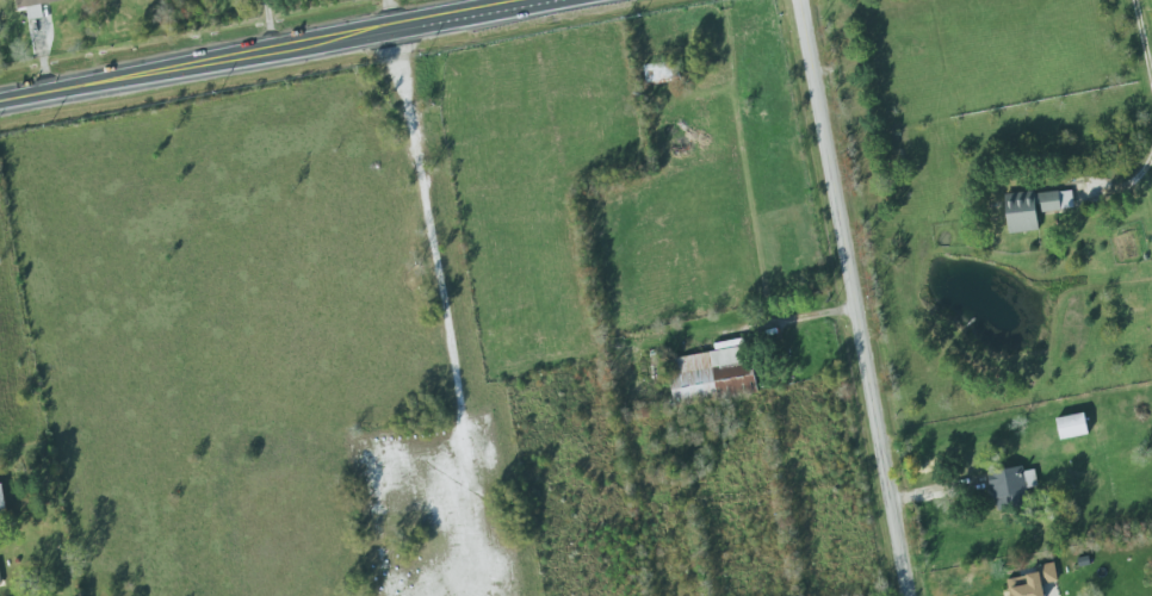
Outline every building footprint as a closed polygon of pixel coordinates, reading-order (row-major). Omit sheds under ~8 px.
[(669,62),(646,64),(647,85),(671,83),(669,62)] [(1070,189),(1004,196),(1008,234),(1038,231),(1037,213),(1072,210),(1070,189)] [(1059,440),(1087,435),(1083,413),(1055,419),(1059,440)] [(1032,470),(1023,472),(1022,466),(988,472),(994,508),(1038,500),(1032,470)] [(1041,585),(1056,582),(1053,563),(1036,566),(1038,574),(1006,579),(1008,595),(1043,595),(1041,585)]
